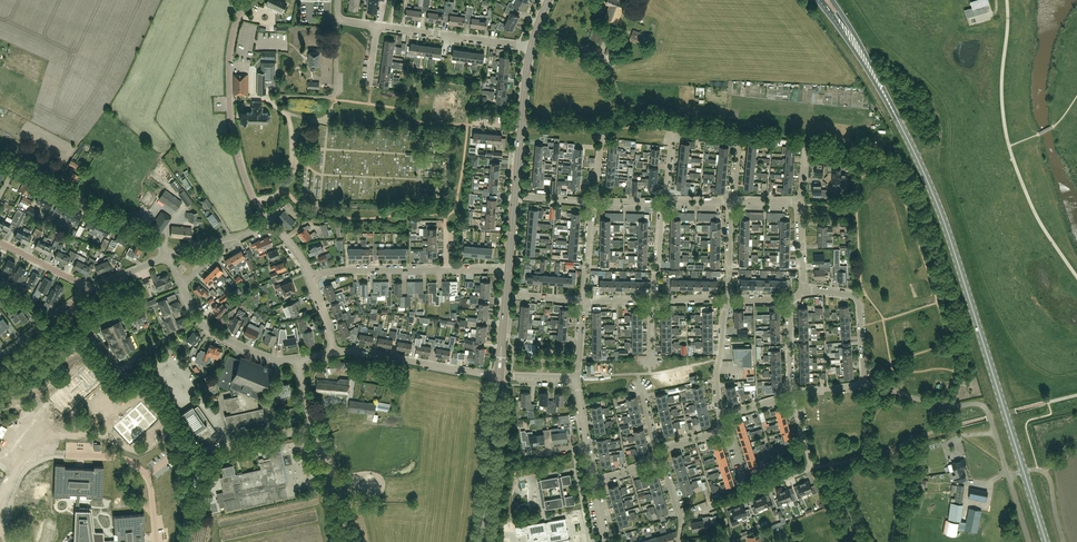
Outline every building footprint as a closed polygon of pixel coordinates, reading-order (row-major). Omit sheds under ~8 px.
[(265,4),(269,6),(270,5),(272,6),(272,7),(282,12),(286,4),(278,0),(267,0),(265,4)] [(349,9),(358,10),(360,0),(350,0),(349,9)] [(367,3),(368,3),(367,12),(377,13),(379,0),(384,1),(385,0),(367,0),(367,3)] [(526,3),(519,0),(517,0),(515,4),(510,1),(507,7),(513,10),(515,7),(523,11),(526,3)] [(627,1),(624,0),(607,0),(606,4),(610,5),(605,19),(617,23),(622,10),(624,10),(627,1)] [(986,3),(985,1),(988,0),(970,0),(972,7),(964,10),(967,18),(988,11),(986,3)] [(440,13),(436,13),(435,21),(443,22),(444,14),(447,14),(449,4),(445,3),(444,11),(440,10),(440,13)] [(449,4),(447,14),(451,14),(449,23),(457,24),(458,15),(459,12),(453,11),(453,9),(451,8),(452,4),(449,4)] [(406,17),(413,18),(414,10),(411,9),(411,6),(407,5),(406,17)] [(414,10),(413,18),(421,19),(422,11),(423,7),(415,6),(414,10)] [(461,16),(458,15),(457,24),(465,25),(466,14),(469,14),(470,7),(467,6),(466,14),(462,13),(461,16)] [(471,26),(479,27),(480,15),(473,14),(474,7),(470,7),(469,14),(473,15),(471,26)] [(508,20),(516,24),(520,17),(512,13),(513,10),(507,7),(504,13),(510,15),(508,20)] [(432,21),(435,21),(436,13),(437,9),(429,8),(427,20),(428,20),(428,21),(431,22),(432,21)] [(481,14),(480,15),(479,27),(486,28),(488,17),(491,18),(492,10),(489,9),(488,15),(481,14)] [(599,25),(603,14),(595,11),(591,22),(599,25)] [(513,31),(516,24),(508,20),(506,25),(500,22),(497,28),(503,31),(505,27),(513,31)] [(602,44),(607,29),(594,25),(589,38),(602,44)] [(648,44),(651,36),(633,30),(631,37),(648,44)] [(616,56),(623,40),(612,36),(606,52),(616,56)] [(385,48),(394,49),(395,41),(386,40),(385,48)] [(410,52),(418,53),(419,44),(411,43),(410,52)] [(418,53),(426,54),(427,45),(419,44),(418,53)] [(426,54),(433,55),(434,46),(427,45),(426,54)] [(434,46),(433,55),(441,56),(442,47),(434,46)] [(392,56),(394,49),(385,48),(384,55),(392,56)] [(456,67),(459,67),(460,63),(460,59),(461,50),(453,49),(453,53),(452,58),(457,58),(456,67)] [(460,59),(468,60),(469,51),(461,50),(460,59)] [(320,65),(320,52),(310,51),(309,64),(311,64),(311,69),(317,69),(317,65),(320,65)] [(471,69),(474,70),(477,52),(469,51),(468,60),(472,60),(471,69)] [(484,53),(477,52),(474,70),(477,70),(479,61),(483,62),(484,53)] [(392,61),(392,56),(384,55),(383,63),(391,64),(400,65),(400,62),(392,61)] [(493,63),(498,64),(500,64),(509,65),(510,57),(501,56),(501,61),(493,60),(493,63)] [(261,72),(257,72),(256,94),(260,94),(260,96),(263,96),(263,94),(266,94),(267,81),(275,81),(275,63),(261,62),(261,72)] [(400,65),(391,64),(383,63),(382,70),(390,72),(391,67),(399,68),(400,65)] [(508,72),(509,65),(500,64),(500,72),(508,72)] [(381,78),(389,79),(393,80),(397,80),(398,77),(393,77),(394,72),(390,72),(382,70),(381,78)] [(508,72),(500,72),(499,79),(507,80),(508,72)] [(234,95),(248,95),(248,75),(234,75),(234,95)] [(388,87),(389,79),(381,78),(380,86),(388,87)] [(499,79),(496,79),(491,78),(491,82),(499,82),(498,87),(507,88),(507,80),(499,79)] [(826,86),(825,93),(833,94),(834,87),(826,86)] [(507,88),(498,87),(497,94),(506,95),(507,88)] [(833,105),(833,95),(827,94),(827,97),(824,97),(825,88),(821,88),(821,95),(816,94),(816,100),(820,101),(820,104),(833,105)] [(505,103),(506,95),(497,94),(497,102),(505,103)] [(261,102),(252,102),(252,107),(251,107),(251,108),(251,113),(246,113),(246,114),(240,114),(240,121),(246,121),(246,122),(266,123),(269,120),(269,117),(266,113),(262,113),(261,102)] [(474,132),(473,141),(477,141),(477,146),(481,147),(481,146),(481,142),(480,142),(481,133),(474,132)] [(499,143),(499,148),(505,149),(505,138),(501,138),(501,134),(494,134),(494,143),(495,143),(499,143)] [(695,148),(695,145),(695,141),(691,141),(690,144),(682,143),(681,151),(689,152),(689,148),(695,148)] [(749,144),(748,151),(756,152),(756,148),(762,148),(762,145),(763,145),(764,141),(757,141),(757,144),(749,143),(749,144)] [(536,145),(536,151),(551,153),(558,153),(559,143),(554,142),(554,146),(554,149),(551,149),(549,149),(549,146),(544,146),(544,145),(543,145),(543,144),(540,144),(540,145),(536,145)] [(787,154),(795,155),(795,148),(795,147),(792,147),(788,147),(788,145),(782,144),(781,150),(787,151),(787,154)] [(620,148),(617,148),(618,145),(610,145),(609,151),(624,153),(625,150),(622,150),(622,148),(620,148)] [(720,150),(720,154),(728,155),(729,148),(728,148),(729,147),(721,147),(715,146),(715,150),(720,150)] [(568,147),(567,154),(582,156),(583,149),(568,147)] [(681,151),(680,158),(691,159),(692,157),(692,156),(688,156),(689,152),(681,151)] [(748,151),(747,158),(755,159),(756,152),(748,151)] [(571,161),(574,162),(582,162),(582,156),(567,154),(564,154),(564,157),(572,157),(571,161)] [(716,159),(716,161),(719,162),(727,162),(728,155),(720,154),(717,154),(716,159)] [(783,159),(778,159),(777,163),(783,163),(783,161),(786,162),(794,162),(795,155),(787,154),(786,159),(783,158),(783,159)] [(535,158),(535,165),(552,166),(552,164),(545,163),(545,161),(542,161),(543,159),(535,158)] [(680,158),(679,166),(687,166),(688,163),(691,163),(692,161),(691,161),(691,159),(680,158)] [(747,158),(747,166),(755,167),(755,162),(758,163),(759,161),(759,159),(755,159),(747,158)] [(69,164),(72,166),(70,170),(69,173),(70,174),(67,178),(70,180),(71,182),(72,183),(73,182),(74,183),(79,175),(80,175),(81,174),(77,171),(78,169),(76,168),(79,163),(72,159),(69,164)] [(491,171),(491,170),(500,170),(500,163),(491,162),(491,168),(486,167),(486,170),(491,171)] [(719,162),(719,169),(727,170),(727,162),(719,162)] [(786,162),(786,169),(793,170),(794,162),(786,162)] [(815,163),(815,166),(815,174),(823,174),(823,166),(824,166),(824,163),(815,163)] [(679,166),(678,173),(686,174),(687,166),(679,166)] [(747,166),(746,173),(754,174),(755,167),(747,166)] [(719,169),(718,177),(726,177),(727,170),(719,169)] [(786,169),(785,177),(793,177),(793,170),(786,169)] [(841,174),(841,173),(841,169),(833,169),(832,180),(845,180),(847,180),(847,174),(841,174)] [(544,179),(551,180),(552,180),(552,177),(544,176),(544,172),(541,172),(534,171),(534,172),(533,172),(533,174),(534,174),(533,178),(541,179),(544,179)] [(615,176),(615,172),(608,171),(607,178),(619,179),(628,180),(629,177),(615,176)] [(678,173),(678,180),(686,181),(686,174),(678,173)] [(746,173),(745,181),(753,181),(754,174),(746,173)] [(785,179),(784,184),(792,185),(793,177),(785,177),(781,176),(782,174),(776,174),(776,178),(781,178),(781,179),(785,179)] [(718,177),(717,184),(725,185),(726,177),(718,177)] [(192,188),(185,178),(182,180),(188,190),(192,188)] [(541,179),(533,178),(533,185),(536,185),(536,187),(543,188),(544,179),(541,179)] [(175,179),(170,183),(176,191),(182,187),(175,179)] [(28,195),(33,187),(32,186),(33,184),(25,180),(19,190),(28,195)] [(642,185),(642,184),(645,185),(649,189),(648,191),(653,192),(653,189),(657,189),(657,182),(649,182),(642,181),(633,180),(633,187),(632,194),(637,195),(637,191),(638,188),(638,185),(642,185)] [(678,180),(677,188),(682,189),(685,189),(687,189),(687,194),(690,194),(690,191),(691,186),(691,182),(686,181),(678,180)] [(832,180),(832,190),(840,191),(840,187),(840,186),(845,186),(845,185),(845,180),(832,180)] [(568,185),(568,188),(580,189),(580,182),(565,181),(562,181),(558,181),(557,187),(562,187),(562,185),(568,185)] [(753,185),(753,181),(745,181),(745,188),(753,189),(758,189),(758,186),(753,185)] [(725,185),(717,184),(717,188),(711,187),(711,191),(717,191),(717,192),(724,192),(725,192),(725,185)] [(792,192),(792,185),(784,184),(784,188),(778,188),(778,191),(784,192),(791,192),(792,192)] [(813,192),(813,197),(816,197),(824,197),(827,197),(827,189),(821,189),(821,184),(813,184),(813,192)] [(187,205),(193,202),(185,188),(179,192),(187,205)] [(175,211),(182,201),(165,189),(158,199),(175,211)] [(48,208),(52,200),(40,194),(36,202),(48,208)] [(32,201),(23,196),(19,204),(27,208),(32,201)] [(209,207),(211,205),(208,200),(206,198),(203,200),(201,202),(204,207),(206,209),(209,207)] [(487,205),(496,206),(497,199),(488,198),(488,204),(483,204),(482,206),(487,207),(487,205)] [(289,227),(295,221),(287,214),(294,207),(289,202),(283,207),(286,210),(285,211),(284,211),(278,216),(289,227)] [(55,211),(65,217),(67,222),(73,220),(77,222),(77,223),(82,214),(74,209),(74,208),(69,206),(66,211),(63,209),(64,207),(58,204),(55,211)] [(33,215),(36,210),(29,206),(26,211),(33,215)] [(530,216),(538,217),(542,218),(542,213),(543,214),(544,210),(538,210),(531,209),(530,209),(530,216)] [(10,224),(15,226),(21,213),(16,210),(10,222),(5,219),(4,222),(0,229),(7,233),(10,225),(10,224)] [(581,213),(578,213),(578,211),(574,210),(573,213),(567,212),(567,216),(573,216),(572,220),(580,221),(581,214),(581,213)] [(21,213),(15,226),(18,228),(25,213),(22,211),(21,213)] [(153,223),(151,226),(160,233),(171,217),(163,211),(163,213),(161,211),(155,220),(157,221),(155,224),(153,223)] [(201,223),(202,219),(197,218),(197,213),(190,212),(186,212),(185,218),(189,218),(189,222),(201,223)] [(221,224),(219,221),(213,212),(210,214),(208,212),(207,212),(205,214),(207,217),(206,217),(213,226),(213,225),(215,228),(221,224)] [(540,227),(545,227),(546,224),(540,223),(541,222),(537,222),(538,217),(530,216),(529,224),(540,225),(540,227)] [(94,235),(96,231),(100,223),(90,218),(86,226),(90,228),(88,232),(94,235)] [(672,220),(672,227),(680,227),(681,220),(681,219),(677,219),(672,219),(672,220)] [(750,219),(746,219),(741,219),(741,227),(749,227),(750,219)] [(572,228),(579,228),(580,221),(572,220),(572,228)] [(602,227),(610,228),(613,228),(620,228),(620,225),(610,224),(611,220),(609,220),(605,220),(602,220),(602,227)] [(712,220),(712,228),(720,228),(721,221),(716,220),(712,220)] [(778,228),(781,228),(790,228),(790,220),(785,220),(781,220),(781,224),(778,224),(772,224),(771,227),(778,228)] [(629,228),(648,229),(648,221),(644,221),(641,221),(639,221),(639,225),(629,225),(629,228)] [(100,223),(94,234),(101,238),(103,235),(106,236),(110,228),(105,226),(105,225),(102,223),(101,224),(100,223)] [(298,233),(301,237),(308,232),(307,230),(310,227),(308,224),(305,227),(300,230),(301,231),(298,233)] [(428,235),(437,235),(437,228),(435,228),(435,224),(427,224),(427,228),(423,228),(423,236),(428,236),(428,235)] [(537,225),(540,225),(529,224),(528,231),(536,232),(537,225)] [(75,234),(80,236),(84,227),(80,225),(75,234)] [(190,239),(191,228),(172,226),(171,237),(190,239)] [(819,226),(818,236),(832,236),(833,228),(828,228),(828,226),(819,226)] [(14,237),(21,240),(26,228),(24,227),(22,231),(18,229),(14,237)] [(31,236),(27,234),(29,230),(26,228),(21,240),(27,243),(31,236)] [(572,228),(571,235),(579,236),(579,228),(572,228)] [(639,236),(648,236),(648,229),(629,228),(629,231),(639,231),(639,236)] [(712,231),(712,236),(720,236),(720,228),(712,228),(708,228),(702,228),(702,231),(712,231)] [(308,232),(301,237),(304,241),(306,240),(307,241),(312,237),(316,235),(317,234),(315,231),(314,232),(310,234),(308,232)] [(539,240),(539,238),(536,237),(536,232),(528,231),(528,239),(539,240)] [(124,244),(128,237),(119,233),(114,241),(112,240),(109,245),(115,248),(118,241),(124,244)] [(570,243),(578,243),(579,236),(571,235),(570,243)] [(601,242),(610,243),(613,243),(619,243),(619,240),(610,240),(610,235),(601,235),(601,242)] [(671,235),(671,242),(683,243),(690,243),(690,240),(680,239),(680,235),(671,235)] [(34,247),(41,250),(46,240),(48,238),(45,236),(43,240),(40,239),(40,240),(38,239),(34,247)] [(818,236),(818,245),(827,245),(827,243),(832,244),(832,239),(832,236),(818,236)] [(255,254),(259,252),(259,251),(272,245),(269,237),(268,237),(267,237),(255,242),(251,244),(255,254)] [(105,248),(109,240),(104,238),(100,246),(105,248)] [(544,238),(539,238),(539,240),(528,239),(527,246),(535,247),(536,240),(539,240),(539,242),(544,242),(544,238)] [(366,243),(366,239),(363,239),(363,243),(362,243),(362,248),(363,248),(363,257),(370,257),(370,254),(373,254),(373,248),(370,248),(366,248),(366,243)] [(46,240),(41,250),(48,254),(51,246),(48,244),(49,242),(46,240)] [(138,257),(144,245),(138,241),(133,250),(129,248),(126,254),(133,258),(135,255),(138,257)] [(428,249),(437,249),(437,241),(428,241),(428,243),(428,247),(423,247),(423,250),(428,250),(428,249)] [(485,242),(485,247),(486,247),(485,256),(492,257),(493,248),(487,247),(488,242),(485,242)] [(324,251),(321,243),(309,248),(310,250),(309,251),(311,256),(324,251)] [(385,248),(384,248),(380,248),(380,243),(375,243),(375,254),(378,254),(378,257),(385,257),(385,248)] [(399,248),(399,257),(406,257),(406,248),(401,248),(401,243),(398,243),(398,248),(399,248)] [(570,243),(569,250),(577,251),(578,243),(570,243)] [(638,251),(647,251),(647,244),(639,244),(635,243),(629,243),(629,246),(639,247),(638,251)] [(54,257),(61,260),(64,253),(66,250),(62,249),(63,246),(57,244),(54,250),(57,251),(54,257)] [(535,251),(535,247),(527,246),(526,253),(527,253),(527,254),(534,255),(534,254),(540,255),(540,252),(535,251)] [(268,256),(269,256),(271,260),(280,257),(276,249),(267,253),(268,256)] [(428,249),(428,250),(428,253),(421,253),(421,261),(429,261),(429,256),(437,256),(437,249),(428,249)] [(73,260),(76,253),(70,250),(68,255),(64,253),(61,260),(67,263),(69,258),(73,260)] [(244,262),(246,261),(247,260),(246,259),(245,257),(241,250),(236,253),(240,260),(242,264),(243,266),(245,265),(244,262)] [(577,251),(569,250),(569,254),(564,254),(563,257),(569,258),(577,258),(577,251)] [(613,250),(610,250),(601,250),(601,258),(619,258),(619,255),(613,255),(613,250)] [(327,258),(331,257),(330,252),(325,254),(318,257),(320,262),(327,259),(327,258)] [(74,267),(80,270),(84,263),(80,261),(82,256),(76,253),(73,260),(76,262),(74,267)] [(236,253),(230,257),(235,266),(236,265),(238,267),(242,264),(240,260),(236,253)] [(819,263),(819,267),(831,266),(830,261),(824,261),(824,254),(815,255),(815,263),(819,263)] [(91,269),(95,263),(96,260),(90,257),(87,264),(84,263),(80,270),(86,273),(89,268),(91,269)] [(105,262),(102,263),(104,270),(110,268),(108,262),(111,261),(112,265),(116,263),(115,259),(109,257),(104,259),(105,262)] [(234,266),(235,269),(238,267),(236,265),(235,266),(230,257),(224,260),(228,267),(231,265),(232,267),(234,266)] [(671,265),(672,265),(679,265),(680,261),(683,261),(683,258),(680,258),(671,257),(671,265)] [(749,257),(740,257),(740,264),(739,264),(739,265),(748,265),(749,257)] [(609,266),(609,261),(619,262),(619,258),(601,258),(600,265),(609,266)] [(628,262),(638,262),(638,267),(647,267),(647,266),(647,259),(628,258),(628,262)] [(711,258),(708,258),(701,258),(701,261),(711,262),(711,266),(720,266),(719,266),(720,259),(711,258)] [(789,266),(789,258),(780,258),(780,266),(789,266)] [(3,271),(3,272),(5,273),(7,273),(7,272),(9,273),(6,280),(9,281),(12,274),(10,273),(11,270),(15,263),(12,261),(9,259),(9,260),(8,260),(3,270),(3,271)] [(97,261),(95,263),(91,269),(96,267),(98,273),(104,270),(102,263),(98,264),(97,261)] [(276,268),(278,272),(286,268),(283,262),(275,265),(270,266),(271,270),(276,268)] [(217,265),(213,270),(218,275),(220,277),(221,276),(223,278),(224,277),(220,273),(223,271),(217,265)] [(839,265),(834,265),(834,276),(838,276),(838,281),(846,281),(846,271),(847,271),(847,265),(839,265)] [(20,266),(17,273),(15,272),(13,277),(20,281),(17,286),(18,286),(17,288),(19,289),(20,288),(21,288),(26,277),(23,276),(26,269),(20,266)] [(535,274),(534,282),(542,283),(542,275),(542,272),(544,272),(545,266),(541,266),(540,271),(535,271),(535,274)] [(828,275),(825,275),(825,271),(831,271),(831,266),(819,267),(820,270),(815,270),(815,279),(825,278),(828,278),(828,275)] [(527,282),(534,282),(535,274),(531,274),(531,269),(525,268),(524,277),(525,278),(527,278),(527,282)] [(748,288),(749,270),(739,269),(739,273),(746,273),(746,275),(745,279),(738,279),(738,284),(741,284),(741,288),(748,288)] [(208,274),(214,280),(216,282),(217,283),(221,280),(219,278),(220,277),(218,275),(213,270),(208,274)] [(608,270),(605,270),(605,276),(603,276),(603,280),(600,280),(600,289),(608,289),(608,270)] [(672,288),(679,288),(679,279),(680,277),(680,270),(677,270),(677,279),(672,279),(672,277),(667,277),(667,284),(672,284),(671,288),(672,288)] [(764,270),(761,270),(761,276),(761,279),(756,279),(756,288),(764,288),(764,270)] [(779,270),(776,270),(776,276),(776,280),(771,280),(771,289),(771,288),(779,289),(779,270)] [(168,274),(160,278),(160,276),(157,278),(154,271),(150,273),(154,281),(153,281),(158,291),(164,288),(172,284),(168,274)] [(636,281),(631,281),(631,290),(631,289),(639,290),(639,272),(636,271),(636,281)] [(710,277),(710,280),(710,289),(717,289),(718,280),(713,280),(713,276),(713,271),(710,271),(710,277)] [(569,277),(565,277),(564,285),(571,285),(572,285),(572,284),(576,284),(576,278),(572,278),(572,277),(573,272),(569,272),(569,277)] [(29,276),(25,284),(27,285),(27,286),(33,289),(39,276),(33,273),(31,277),(29,276)] [(209,285),(214,280),(208,274),(203,279),(209,285)] [(542,275),(542,283),(549,283),(550,276),(542,275)] [(557,276),(550,276),(549,283),(557,284),(557,276)] [(565,277),(557,276),(557,284),(564,285),(565,277)] [(40,280),(31,297),(32,297),(35,299),(37,300),(41,291),(46,293),(52,282),(45,278),(43,282),(40,280)] [(325,286),(327,293),(334,290),(333,287),(337,285),(335,280),(331,282),(331,284),(325,286)] [(288,283),(288,281),(275,286),(276,290),(282,288),(285,295),(286,294),(287,296),(290,294),(290,293),(295,291),(293,285),(292,281),(291,282),(291,281),(288,283)] [(371,296),(371,303),(377,303),(377,299),(377,296),(380,296),(381,296),(381,295),(381,281),(374,281),(374,289),(373,289),(373,290),(374,290),(374,292),(372,292),(372,296),(371,296)] [(408,296),(405,296),(405,306),(411,306),(411,296),(412,296),(412,293),(416,293),(416,292),(416,281),(408,281),(408,296)] [(423,281),(416,281),(416,292),(419,292),(419,298),(423,298),(423,302),(426,302),(426,294),(423,294),(423,292),(423,281)] [(440,295),(440,301),(444,301),(444,295),(450,296),(450,281),(443,281),(443,289),(442,289),(442,290),(443,290),(443,295),(440,295)] [(461,294),(458,294),(458,289),(458,288),(458,281),(450,281),(450,296),(455,296),(455,301),(461,301),(461,294)] [(476,285),(475,288),(490,289),(491,282),(482,281),(482,285),(476,285)] [(429,293),(432,293),(432,301),(435,301),(435,305),(440,305),(440,301),(440,295),(440,294),(437,294),(437,282),(429,282),(429,285),(429,286),(429,293)] [(402,293),(402,283),(395,283),(395,293),(397,293),(397,297),(400,297),(400,306),(399,306),(399,310),(405,310),(405,306),(405,296),(402,296),(402,293)] [(61,292),(64,287),(57,284),(53,292),(51,291),(46,301),(52,304),(56,296),(59,297),(59,296),(60,297),(62,293),(61,292)] [(202,287),(202,288),(199,285),(193,290),(199,296),(203,292),(206,296),(209,294),(202,287)] [(236,296),(242,292),(239,287),(233,291),(236,296)] [(481,292),(481,296),(489,297),(490,289),(475,288),(475,291),(481,292)] [(337,297),(338,300),(344,297),(342,291),(336,294),(334,290),(327,293),(330,300),(337,297)] [(229,291),(224,294),(218,298),(221,301),(226,297),(227,298),(232,295),(229,291)] [(181,307),(178,300),(177,301),(175,294),(167,297),(167,298),(158,301),(163,314),(161,315),(163,318),(168,331),(186,324),(183,317),(182,317),(179,311),(176,312),(175,309),(181,307)] [(346,303),(344,297),(338,300),(339,302),(332,305),(334,311),(341,309),(340,305),(346,303)] [(148,306),(157,302),(155,298),(146,302),(148,306)] [(290,315),(291,315),(292,317),(293,318),(297,316),(297,315),(296,313),(298,312),(296,306),(300,304),(299,300),(286,305),(290,315)] [(214,313),(218,317),(227,308),(222,303),(219,307),(216,303),(212,307),(215,311),(214,313)] [(479,311),(479,310),(488,311),(489,304),(480,303),(480,307),(476,307),(476,310),(479,311)] [(535,310),(535,307),(535,303),(530,303),(530,306),(522,305),(522,306),(521,313),(529,313),(529,309),(535,310)] [(553,311),(555,311),(561,312),(560,316),(568,317),(569,309),(561,308),(561,305),(554,304),(553,311)] [(15,323),(21,319),(24,322),(26,321),(33,316),(30,313),(27,308),(23,306),(17,311),(16,312),(17,314),(14,317),(13,316),(12,317),(13,317),(11,318),(15,323)] [(771,314),(763,314),(763,318),(767,318),(771,318),(779,318),(779,310),(779,306),(776,306),(771,307),(771,310),(771,314)] [(840,307),(840,314),(849,314),(848,306),(840,307)] [(343,315),(344,318),(352,315),(350,309),(347,311),(345,307),(341,309),(334,311),(336,318),(343,315)] [(808,308),(799,308),(799,316),(808,315),(811,315),(816,315),(816,314),(816,312),(808,313),(808,308)] [(136,310),(142,324),(144,323),(143,319),(146,318),(142,309),(136,311),(136,310)] [(248,316),(244,314),(245,312),(239,309),(234,320),(232,319),(231,320),(230,322),(230,323),(231,324),(229,328),(236,331),(240,322),(244,324),(248,316)] [(140,325),(142,324),(136,310),(136,311),(131,314),(135,323),(138,321),(140,325)] [(479,310),(479,311),(479,318),(487,319),(487,318),(488,318),(489,318),(489,315),(488,314),(488,311),(479,310)] [(537,324),(537,320),(532,319),(533,314),(529,313),(521,313),(520,320),(532,321),(532,323),(537,324)] [(355,314),(352,315),(344,318),(345,320),(338,323),(341,330),(348,327),(350,326),(349,322),(354,321),(353,319),(356,318),(355,314)] [(849,314),(840,314),(841,322),(849,321),(849,314)] [(5,329),(8,326),(1,316),(0,317),(0,333),(4,338),(9,334),(5,329)] [(568,324),(568,317),(560,316),(560,320),(551,319),(551,320),(551,324),(556,325),(556,323),(568,324)] [(746,318),(743,318),(735,318),(735,326),(743,326),(743,322),(747,322),(747,321),(752,321),(752,318),(746,318)] [(532,321),(520,320),(520,328),(528,328),(531,329),(532,323),(532,321)] [(120,321),(101,329),(104,336),(106,335),(109,341),(111,341),(112,343),(110,344),(113,351),(115,350),(118,356),(119,360),(127,356),(125,353),(133,349),(135,348),(129,335),(126,337),(124,334),(126,334),(120,321)] [(303,333),(308,332),(306,321),(299,322),(301,333),(303,333)] [(841,322),(841,329),(850,329),(849,321),(841,322)] [(248,326),(244,333),(255,339),(259,330),(258,330),(259,327),(250,323),(248,326)] [(378,331),(377,337),(379,337),(378,344),(385,345),(386,338),(387,338),(387,335),(388,332),(384,332),(384,331),(382,330),(383,324),(379,323),(378,330),(378,331)] [(556,323),(556,325),(556,326),(559,326),(559,331),(567,331),(568,324),(556,323)] [(472,332),(486,333),(486,330),(487,330),(488,327),(487,326),(478,325),(478,329),(474,328),(474,329),(472,328),(472,332)] [(763,330),(763,333),(780,333),(780,325),(771,326),(771,330),(768,330),(763,330)] [(279,331),(277,330),(278,328),(274,327),(273,331),(265,328),(263,334),(266,336),(264,342),(272,345),(275,336),(278,336),(278,337),(279,331)] [(348,327),(341,330),(343,336),(350,334),(357,335),(357,334),(358,327),(355,327),(353,329),(349,330),(348,327)] [(366,342),(368,330),(361,329),(361,328),(358,327),(357,334),(360,334),(359,341),(366,342)] [(404,349),(405,342),(407,334),(400,332),(401,328),(398,327),(397,332),(396,340),(398,341),(397,348),(404,349)] [(528,328),(520,328),(519,335),(527,336),(527,339),(535,340),(535,333),(527,332),(528,328)] [(378,331),(368,329),(368,330),(366,342),(372,343),(374,336),(377,337),(378,331)] [(850,337),(850,329),(841,329),(842,337),(850,337)] [(285,348),(297,346),(296,338),(287,339),(285,330),(280,330),(279,337),(283,338),(285,348)] [(387,338),(386,338),(385,345),(385,346),(388,347),(388,346),(392,347),(393,340),(396,340),(397,332),(391,330),(390,337),(390,339),(387,338)] [(405,342),(404,349),(404,350),(407,350),(411,350),(412,343),(415,344),(416,337),(417,333),(417,330),(413,330),(412,336),(410,336),(410,334),(407,334),(405,342)] [(186,343),(189,340),(193,344),(200,336),(193,331),(188,337),(185,334),(181,339),(186,343)] [(312,331),(308,332),(303,333),(305,345),(314,343),(312,331)] [(566,339),(567,331),(559,331),(559,335),(553,334),(553,338),(558,338),(566,339)] [(466,339),(466,342),(474,343),(475,339),(477,339),(477,340),(485,340),(486,333),(472,332),(471,339),(466,339)] [(416,337),(415,344),(418,344),(416,351),(423,352),(425,345),(425,341),(426,335),(421,334),(417,333),(416,337)] [(444,348),(442,356),(449,357),(450,350),(453,351),(456,336),(451,336),(449,344),(445,343),(444,348)] [(434,347),(435,339),(429,338),(429,341),(425,341),(425,345),(423,352),(424,352),(424,353),(426,354),(427,353),(430,354),(431,346),(434,347)] [(436,355),(442,356),(444,348),(445,343),(445,340),(439,339),(440,339),(436,338),(435,339),(434,347),(437,347),(436,355)] [(809,342),(800,342),(800,350),(809,350),(812,350),(812,347),(809,347),(809,342)] [(843,347),(839,347),(840,352),(840,355),(843,355),(852,354),(851,346),(851,342),(842,342),(843,347)] [(526,343),(526,346),(526,348),(530,353),(535,354),(536,344),(526,343)] [(201,350),(196,362),(206,366),(208,361),(209,362),(212,356),(217,358),(218,356),(221,357),(223,352),(220,351),(221,348),(217,347),(217,346),(214,345),(214,346),(210,344),(207,352),(205,351),(201,350)] [(190,356),(196,348),(193,346),(187,354),(190,356)] [(469,350),(469,354),(484,355),(485,348),(476,347),(476,351),(469,350)] [(739,366),(743,366),(752,366),(752,348),(733,348),(734,348),(734,362),(737,362),(739,363),(739,366)] [(601,353),(601,349),(593,349),(593,356),(594,356),(601,356),(601,360),(607,360),(607,356),(607,353),(601,353)] [(768,358),(772,358),(780,358),(780,350),(772,350),(772,355),(764,355),(764,358),(768,358)] [(484,355),(469,354),(469,357),(475,358),(475,362),(483,362),(484,355)] [(852,362),(852,354),(843,355),(844,362),(852,362)] [(244,394),(245,400),(256,398),(259,399),(271,369),(242,358),(241,360),(228,355),(216,384),(229,389),(230,387),(236,389),(237,395),(244,394)] [(344,372),(347,367),(345,362),(338,361),(335,366),(337,372),(344,372)] [(841,370),(844,370),(853,369),(852,362),(844,362),(840,362),(841,367),(836,367),(836,370),(841,370)] [(60,391),(51,399),(55,404),(55,405),(58,409),(59,408),(63,413),(77,401),(78,403),(87,394),(86,393),(99,381),(94,376),(95,376),(91,371),(90,372),(86,367),(77,375),(76,374),(59,390),(60,391)] [(853,377),(853,369),(844,370),(845,377),(853,377)] [(207,388),(214,384),(209,374),(202,378),(207,388)] [(338,381),(334,380),(332,394),(349,396),(350,379),(340,378),(340,380),(339,380),(338,381)] [(316,393),(332,394),(334,380),(318,379),(316,393)] [(773,385),(765,385),(765,392),(775,392),(775,388),(781,388),(781,380),(773,381),(773,385)] [(271,390),(274,401),(282,399),(281,396),(291,394),(289,383),(274,386),(275,390),(271,390)] [(687,395),(703,392),(702,385),(693,387),(694,392),(691,393),(691,392),(686,393),(687,395)] [(744,389),(736,390),(735,386),(726,387),(728,395),(736,393),(740,393),(744,392),(744,389)] [(531,393),(522,392),(522,405),(527,405),(527,410),(528,410),(534,410),(535,410),(535,404),(530,404),(531,393)] [(694,395),(696,400),(705,398),(703,392),(687,395),(687,398),(692,397),(692,396),(694,395)] [(540,403),(544,404),(544,407),(547,407),(547,412),(552,413),(552,405),(547,405),(547,404),(548,404),(548,393),(540,393),(540,403)] [(564,395),(564,393),(556,393),(556,404),(564,404),(564,399),(566,399),(567,398),(567,396),(566,395),(564,395)] [(667,399),(665,393),(656,395),(658,402),(674,398),(674,396),(674,395),(669,396),(669,398),(667,399)] [(738,401),(736,393),(728,395),(730,403),(738,401)] [(224,398),(227,410),(227,411),(230,410),(231,414),(225,416),(227,426),(250,421),(245,400),(244,394),(237,395),(224,398)] [(621,407),(637,403),(636,396),(627,398),(628,402),(620,404),(621,407)] [(245,400),(250,421),(252,432),(263,430),(261,419),(265,418),(262,407),(259,408),(258,403),(256,398),(245,400)] [(658,402),(659,409),(668,406),(667,401),(670,401),(670,402),(675,401),(674,398),(658,402)] [(706,405),(705,398),(696,400),(697,406),(694,406),(694,405),(689,406),(690,409),(706,405)] [(350,400),(348,410),(365,413),(366,402),(350,400)] [(141,403),(115,427),(130,443),(156,419),(141,403)] [(629,406),(630,411),(639,409),(637,403),(621,407),(622,409),(626,408),(626,407),(629,406)] [(593,413),(609,410),(609,407),(604,408),(601,408),(601,405),(591,407),(592,407),(593,413)] [(697,408),(699,413),(708,411),(706,405),(690,409),(690,411),(695,410),(695,409),(697,408)] [(195,434),(196,434),(201,441),(215,431),(198,406),(194,408),(193,406),(181,414),(195,434)] [(659,409),(661,415),(677,411),(676,408),(672,409),(672,411),(669,412),(668,406),(659,409)] [(777,413),(778,417),(786,415),(784,408),(776,410),(771,412),(772,415),(777,413)] [(624,420),(640,416),(639,409),(630,411),(631,417),(628,417),(628,416),(623,417),(624,420)] [(594,420),(603,418),(602,413),(605,413),(605,414),(610,413),(609,410),(593,413),(593,414),(593,413),(594,420)] [(661,415),(662,422),(671,420),(670,414),(673,414),(673,415),(678,414),(677,411),(661,415)] [(692,419),(693,422),(700,420),(709,418),(708,411),(699,413),(700,419),(697,419),(697,418),(692,419)] [(776,426),(787,423),(786,415),(778,417),(780,424),(775,426),(775,424),(771,425),(772,429),(777,427),(776,426)] [(632,419),(633,425),(642,423),(640,416),(624,420),(625,423),(629,422),(629,420),(632,419)] [(595,426),(595,427),(612,424),(611,421),(607,421),(607,423),(604,423),(603,418),(594,420),(595,426)] [(693,422),(693,424),(698,423),(698,422),(700,421),(701,427),(711,425),(709,418),(700,420),(693,422)] [(743,420),(736,423),(738,430),(745,428),(744,424),(749,422),(748,419),(743,421),(743,420)] [(662,422),(664,428),(680,424),(679,421),(675,422),(675,424),(672,425),(671,420),(662,422)] [(781,428),(782,432),(789,430),(787,423),(776,426),(777,427),(777,429),(781,428)] [(566,431),(559,432),(561,441),(568,440),(567,435),(571,434),(570,424),(565,424),(566,431)] [(612,427),(612,424),(595,427),(596,433),(605,432),(605,426),(607,426),(608,427),(612,427)] [(680,424),(664,428),(665,435),(674,433),(673,427),(676,427),(676,428),(681,427),(680,424)] [(552,429),(548,430),(549,437),(553,437),(553,442),(561,441),(559,432),(559,428),(552,428),(552,429)] [(740,437),(748,435),(751,434),(752,436),(757,434),(755,430),(750,432),(750,431),(747,432),(745,428),(738,430),(740,437)] [(628,439),(645,436),(643,429),(634,431),(635,436),(633,437),(632,435),(628,436),(628,439)] [(549,437),(548,430),(543,430),(544,434),(537,435),(538,444),(545,443),(545,438),(549,437)] [(781,443),(784,442),(785,444),(789,443),(788,438),(791,437),(789,430),(782,432),(783,436),(777,437),(778,441),(780,440),(781,443)] [(526,431),(521,431),(523,441),(526,440),(530,440),(531,445),(538,444),(537,435),(533,435),(532,432),(526,432),(526,431)] [(740,437),(742,444),(750,442),(748,435),(740,437)] [(294,438),(296,445),(303,444),(301,436),(294,438)] [(636,439),(637,444),(646,442),(645,436),(628,439),(629,442),(634,441),(633,440),(636,439)] [(598,447),(615,444),(621,443),(621,439),(611,441),(611,438),(607,439),(607,438),(597,440),(599,446),(598,446),(598,447)] [(714,447),(715,451),(723,448),(721,442),(721,441),(713,444),(708,445),(709,449),(714,447)] [(631,452),(648,449),(646,442),(637,444),(638,449),(636,450),(635,448),(631,450),(631,452)] [(750,442),(742,444),(745,452),(756,448),(755,446),(754,445),(751,446),(750,442)] [(600,453),(609,451),(608,446),(611,446),(611,447),(616,447),(615,444),(598,447),(599,447),(600,453)] [(755,446),(756,448),(745,452),(747,459),(755,456),(753,453),(757,451),(756,450),(761,448),(760,445),(755,446)] [(715,451),(718,458),(725,456),(723,448),(715,451)] [(636,453),(639,452),(640,457),(649,455),(648,449),(631,452),(632,455),(637,454),(636,453)] [(287,481),(286,481),(280,450),(269,452),(271,458),(259,460),(261,469),(236,475),(233,465),(222,468),(224,477),(220,477),(223,492),(217,494),(217,493),(216,493),(220,507),(225,506),(226,510),(226,509),(241,506),(242,508),(242,507),(272,500),(272,501),(272,499),(287,496),(284,481),(287,481)] [(601,460),(618,457),(617,455),(617,454),(612,455),(612,454),(609,455),(609,451),(600,453),(601,460)] [(766,461),(772,455),(769,452),(763,458),(766,461)] [(674,462),(690,458),(690,455),(685,456),(685,458),(683,458),(681,453),(672,456),(674,462)] [(725,456),(718,458),(720,465),(728,463),(725,456)] [(756,460),(755,456),(747,459),(749,466),(757,464),(757,463),(762,462),(761,458),(756,460)] [(618,460),(618,459),(618,457),(601,460),(602,466),(611,465),(611,462),(614,461),(613,461),(618,460)] [(676,469),(685,466),(683,461),(686,460),(687,462),(691,460),(690,458),(674,462),(674,463),(676,469)] [(774,465),(772,459),(765,461),(767,467),(774,465)] [(964,460),(953,463),(955,471),(950,472),(952,476),(953,476),(955,482),(958,481),(966,479),(964,472),(963,472),(962,469),(966,467),(964,460)] [(722,472),(730,470),(728,463),(720,465),(722,472)] [(55,464),(54,495),(70,496),(70,493),(77,494),(80,494),(86,494),(86,496),(102,497),(104,466),(94,466),(94,468),(84,468),(84,467),(75,467),(65,467),(65,464),(55,464)] [(219,472),(218,466),(217,465),(209,467),(210,474),(219,472)] [(689,469),(688,465),(685,466),(676,469),(678,475),(694,470),(693,467),(689,469)] [(680,482),(689,479),(687,474),(690,473),(690,475),(695,473),(694,470),(678,475),(680,481),(680,482)] [(725,479),(732,477),(730,470),(722,472),(725,479)] [(566,504),(566,505),(575,504),(574,495),(565,497),(564,492),(563,485),(572,483),(570,474),(561,476),(561,477),(558,477),(558,476),(541,480),(538,481),(542,508),(546,507),(546,509),(563,506),(563,505),(566,504)] [(642,485),(659,480),(657,474),(648,476),(649,481),(647,482),(646,481),(642,482),(642,485)] [(732,477),(725,479),(726,483),(721,485),(722,488),(727,487),(734,484),(732,477)] [(690,484),(689,479),(680,482),(682,488),(698,483),(697,480),(692,482),(693,483),(690,484)] [(650,484),(652,489),(661,486),(660,486),(659,480),(642,485),(643,488),(648,486),(647,485),(650,484)] [(809,480),(803,483),(807,493),(811,491),(813,494),(818,492),(815,485),(811,486),(809,480)] [(699,486),(698,483),(682,488),(684,494),(683,494),(684,495),(693,492),(692,489),(695,488),(694,487),(699,486)] [(803,495),(807,493),(803,483),(797,485),(799,491),(796,492),(798,499),(803,497),(803,495)] [(104,484),(103,490),(122,492),(123,486),(104,484)] [(717,490),(719,486),(712,484),(710,487),(711,488),(713,494),(718,493),(717,490)] [(611,494),(627,489),(626,486),(622,488),(622,489),(619,490),(618,485),(609,487),(609,488),(611,494)] [(661,487),(661,486),(652,489),(653,494),(650,495),(650,493),(645,495),(646,498),(662,493),(661,487)] [(628,492),(627,489),(611,494),(613,500),(612,500),(613,500),(622,498),(620,493),(623,492),(623,493),(628,492)] [(788,489),(782,491),(786,501),(791,499),(792,501),(797,500),(794,493),(790,494),(788,489)] [(971,489),(969,498),(986,502),(988,492),(971,489)] [(782,503),(786,501),(782,491),(777,493),(779,499),(775,500),(778,507),(783,505),(782,503)] [(654,497),(655,502),(664,499),(662,493),(663,493),(662,493),(646,498),(647,500),(652,499),(651,498),(654,497)] [(118,541),(118,538),(104,540),(103,531),(95,531),(92,508),(79,507),(80,494),(77,494),(75,532),(75,541),(74,541),(111,541),(118,541)] [(765,496),(759,498),(763,508),(767,506),(768,508),(773,506),(771,500),(767,501),(765,496)] [(622,498),(613,500),(613,501),(613,500),(614,507),(631,502),(630,499),(625,501),(626,502),(623,503),(622,498)] [(758,510),(763,508),(759,498),(753,500),(755,506),(752,507),(754,514),(759,512),(758,510)] [(955,503),(956,498),(952,498),(951,503),(949,519),(961,521),(963,504),(962,504),(955,503)] [(649,508),(650,510),(666,506),(664,499),(655,502),(657,507),(654,508),(654,506),(649,508)] [(616,513),(625,511),(624,506),(627,505),(627,506),(632,505),(631,502),(614,507),(615,507),(616,513)] [(743,504),(737,506),(741,517),(743,520),(748,518),(748,517),(752,515),(749,508),(745,510),(743,504)] [(651,513),(655,512),(658,515),(668,512),(666,506),(650,510),(651,513)] [(737,519),(741,517),(737,506),(731,509),(734,515),(730,516),(734,525),(739,523),(737,519)] [(977,532),(981,511),(969,508),(964,530),(977,532)] [(627,516),(625,511),(616,513),(618,519),(618,520),(634,515),(634,512),(629,513),(629,515),(627,516)] [(114,516),(115,532),(117,532),(118,538),(118,541),(144,541),(145,541),(144,533),(143,533),(143,523),(145,523),(144,513),(114,516)] [(635,518),(634,515),(618,520),(620,526),(629,524),(628,518),(630,518),(631,519),(635,518)] [(704,524),(712,523),(710,516),(703,517),(703,520),(691,522),(693,532),(705,529),(704,524)] [(545,522),(528,525),(528,526),(525,526),(525,525),(516,527),(517,536),(526,534),(528,541),(570,541),(569,539),(568,537),(569,536),(568,529),(567,529),(566,527),(567,527),(566,518),(557,519),(548,521),(549,522),(545,523),(545,522)] [(959,523),(948,521),(945,533),(956,535),(959,523)] [(662,527),(667,541),(669,541),(674,541),(672,532),(666,534),(666,531),(667,531),(665,526),(662,527)] [(657,536),(659,541),(667,541),(662,527),(659,528),(661,533),(656,534),(657,536)] [(642,541),(643,541),(651,541),(648,531),(645,532),(646,537),(647,537),(648,539),(642,541)] [(648,531),(651,541),(659,541),(657,536),(652,538),(651,536),(652,535),(651,531),(648,531)]
